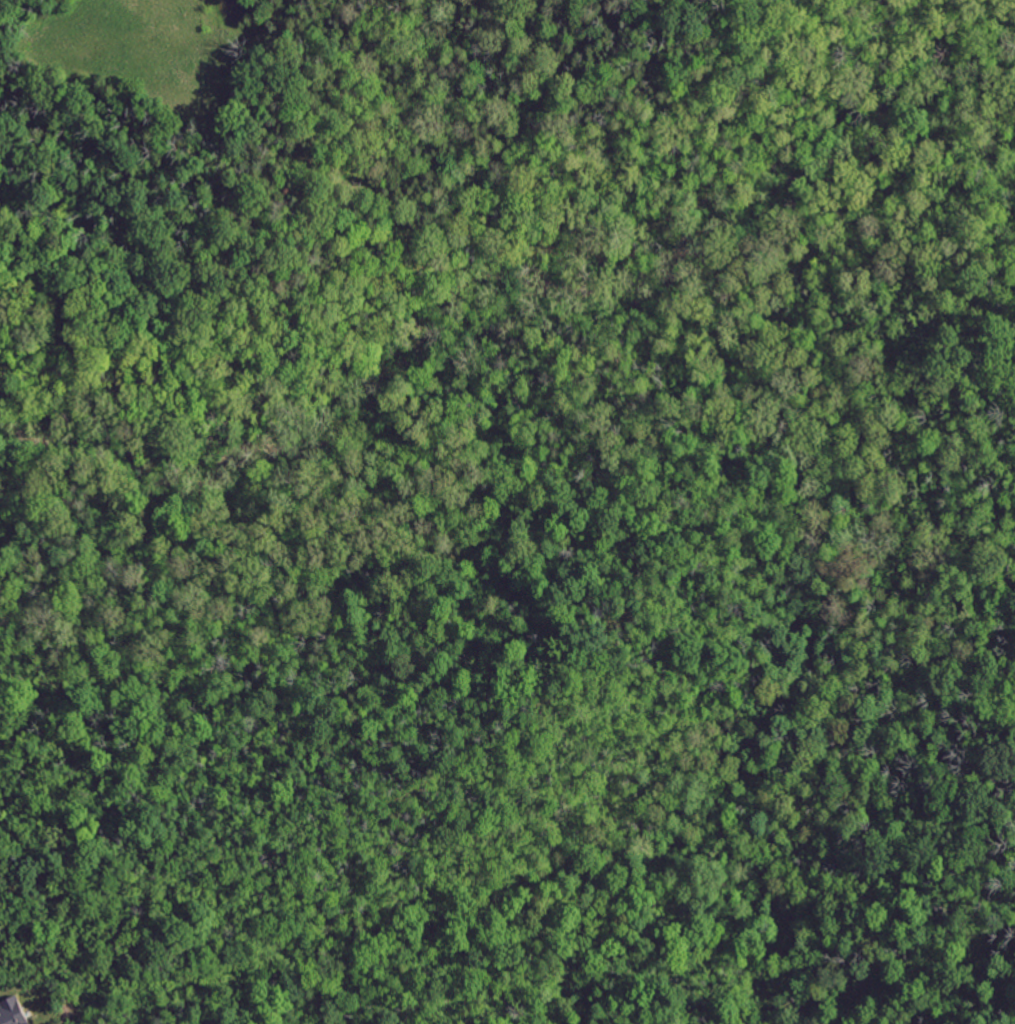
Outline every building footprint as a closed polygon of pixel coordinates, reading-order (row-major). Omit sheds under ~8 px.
[(36,1023),(36,1018),(25,996),(0,1009),(0,1023),(36,1023)]
